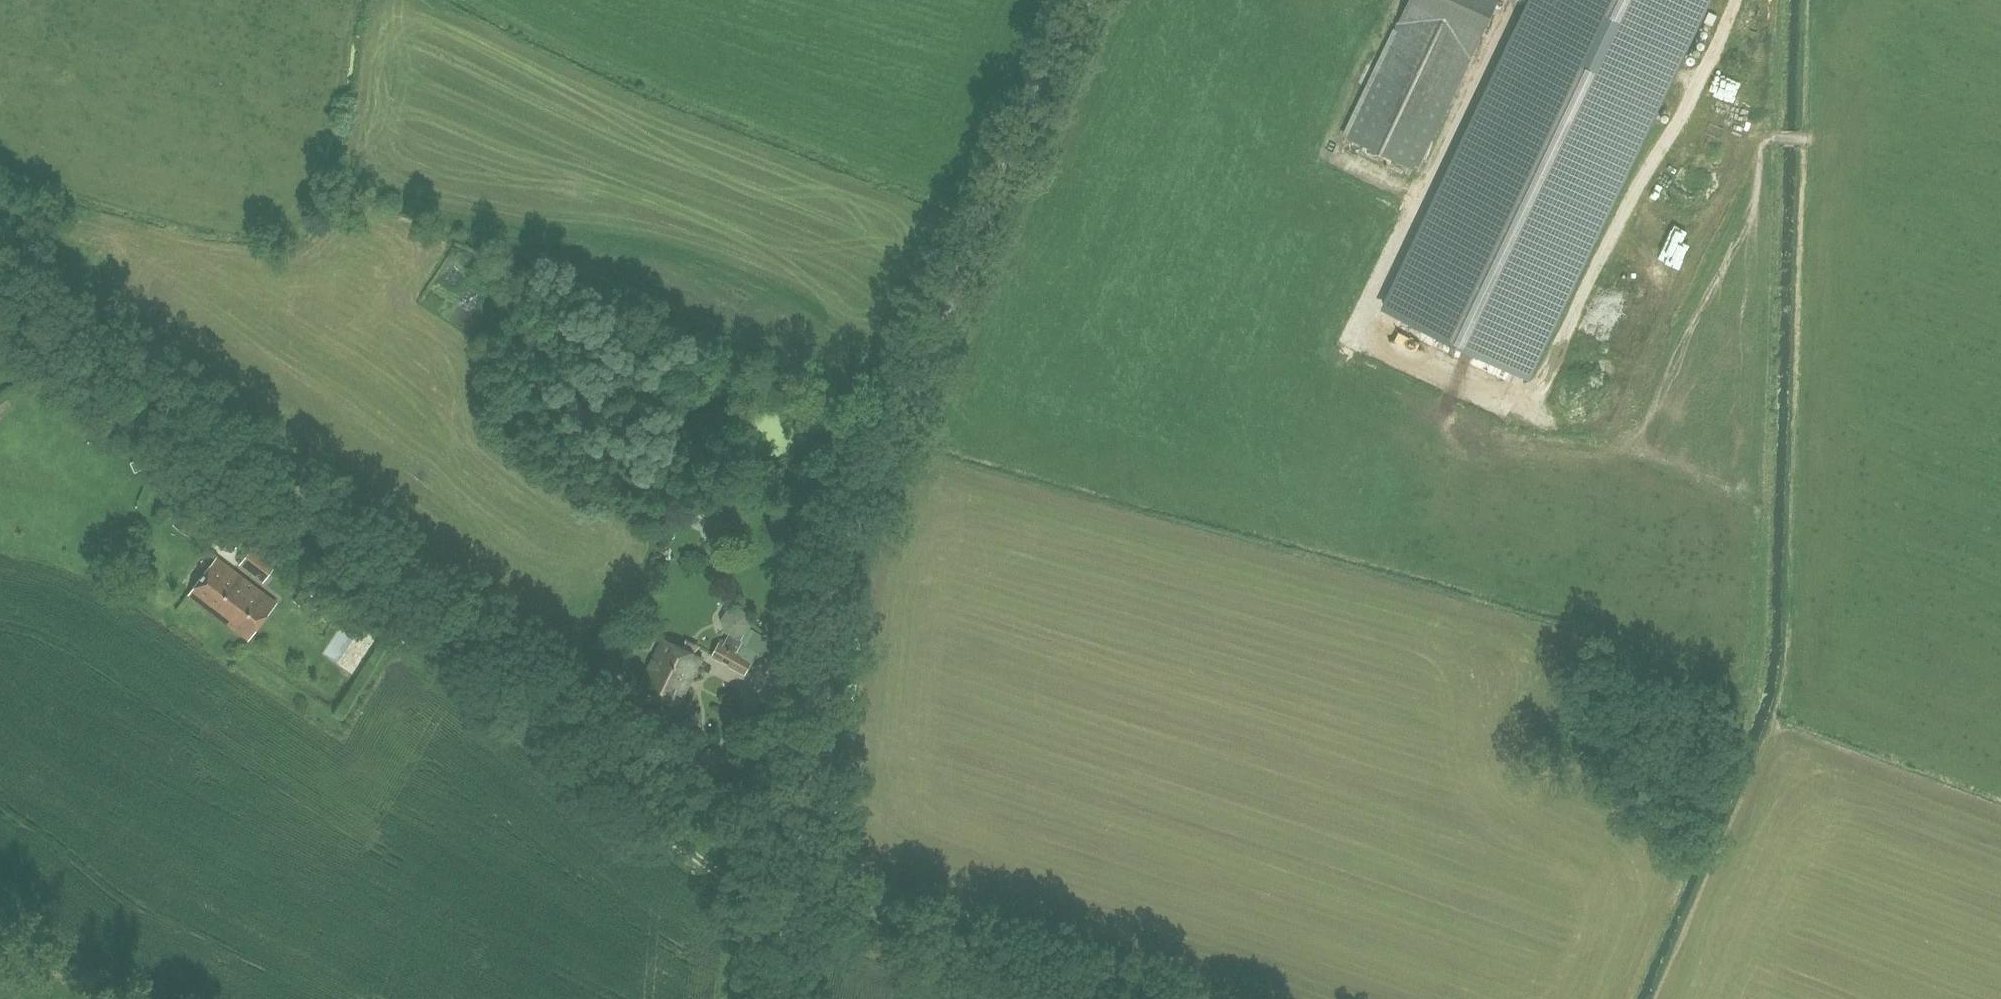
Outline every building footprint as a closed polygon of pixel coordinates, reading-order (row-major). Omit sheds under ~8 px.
[(1497,0),(1409,0),(1347,133),(1419,167),(1497,0)] [(1385,309),(1526,377),(1707,0),(1533,0),(1385,309)] [(240,566),(263,584),(277,565),(254,547),(240,566)] [(190,596),(250,640),(277,603),(217,559),(190,596)] [(730,634),(725,642),(721,640),(712,657),(746,677),(756,659),(769,637),(750,626),(751,623),(749,613),(739,608),(727,610),(722,619),(725,631),(730,634)] [(677,704),(702,654),(664,635),(639,684),(677,704)]
